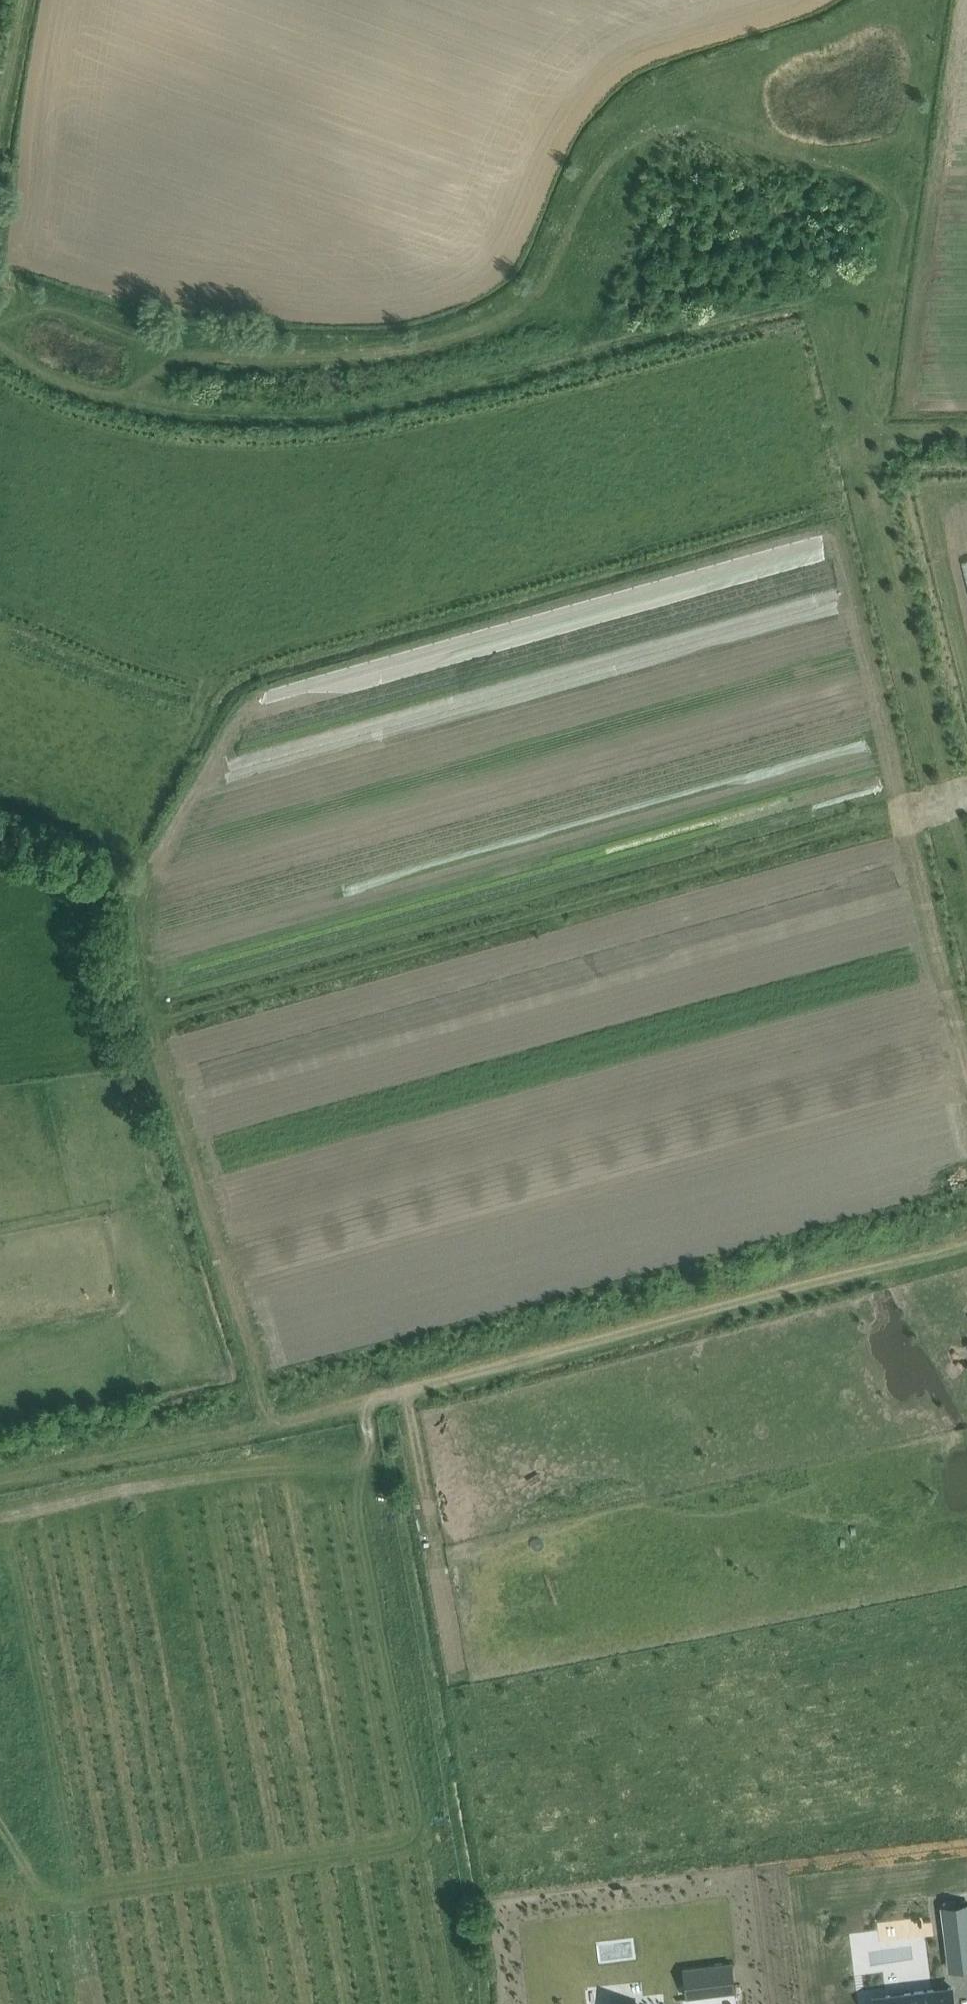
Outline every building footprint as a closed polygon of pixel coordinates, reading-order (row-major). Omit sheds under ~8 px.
[(955,1904),(954,1898),(943,1900),(944,1906),(942,1906),(948,1962),(966,1959),(966,1903),(955,1904)] [(731,1963),(683,1968),(687,1996),(734,1991),(731,1963)] [(951,1985),(885,1993),(887,2003),(953,2003),(951,1985)]
